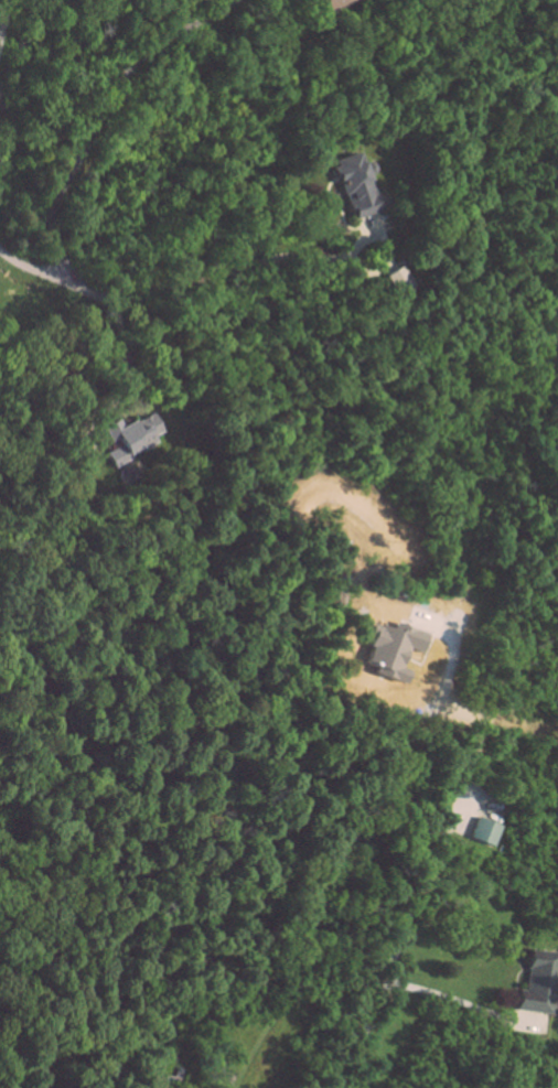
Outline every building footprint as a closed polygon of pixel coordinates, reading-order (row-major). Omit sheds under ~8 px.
[(322,14),(351,0),(315,0),(322,14)] [(361,152),(332,161),(350,219),(379,211),(361,152)] [(386,273),(397,296),(415,288),(404,264),(386,273)] [(112,464),(166,436),(153,411),(113,431),(120,445),(106,452),(112,464)] [(408,646),(396,641),(400,630),(380,623),(367,661),(380,665),(378,671),(404,680),(408,670),(400,667),(408,646)] [(492,844),(498,823),(475,816),(468,837),(492,844)] [(557,963),(557,950),(529,946),(524,986),(518,985),(515,1007),(552,1012),(557,963)]
